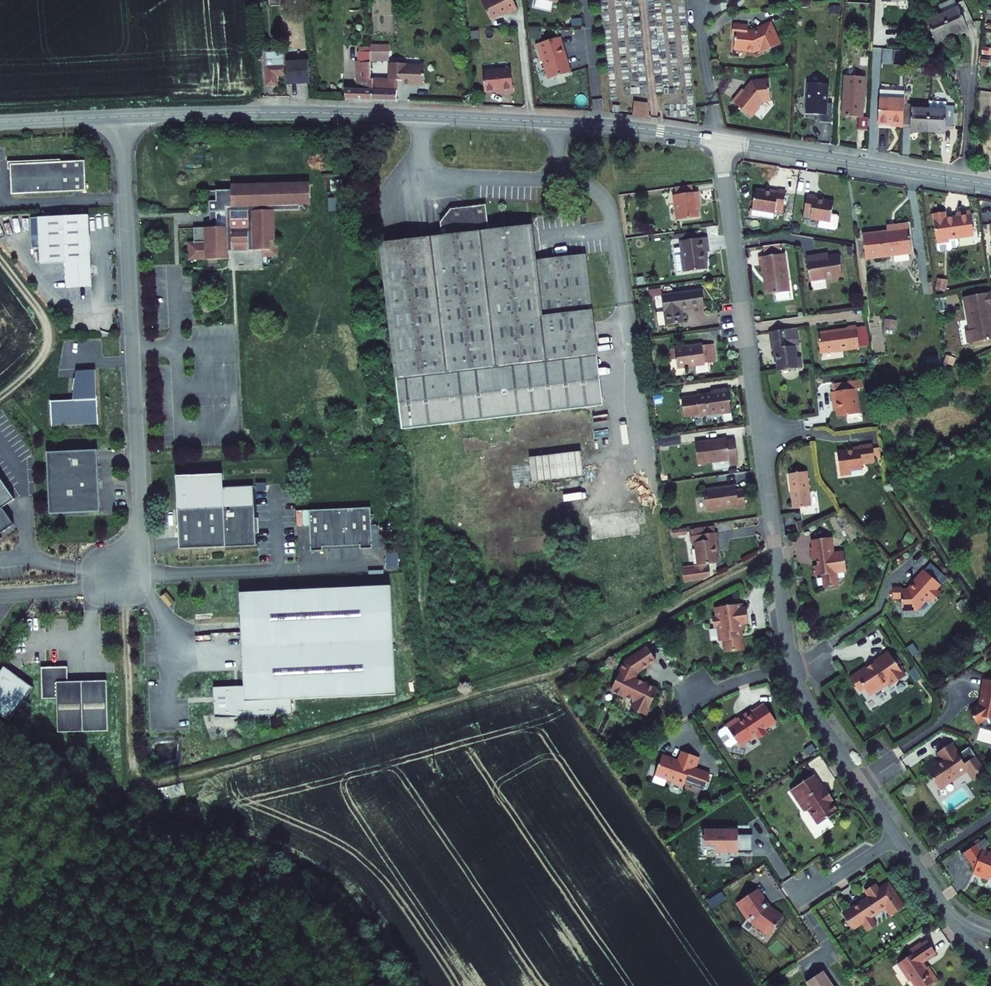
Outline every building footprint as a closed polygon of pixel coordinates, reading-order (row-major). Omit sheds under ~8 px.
[(481,2),(490,20),(506,12),(507,13),(516,9),(512,0),(485,0),(481,2)] [(954,0),(953,0),(939,6),(943,13),(957,6),(956,4),(954,0)] [(972,21),(963,1),(956,4),(957,6),(943,13),(952,35),(968,28),(966,24),(972,21)] [(926,15),(919,18),(929,40),(935,38),(937,42),(952,35),(943,13),(928,19),(926,15)] [(563,29),(571,28),(570,18),(562,19),(563,29)] [(740,32),(731,31),(730,41),(734,41),(732,55),(745,57),(750,54),(751,57),(753,57),(757,56),(759,60),(777,52),(769,32),(755,37),(755,36),(750,39),(739,37),(740,32)] [(557,38),(535,45),(540,62),(543,61),(549,80),(568,74),(557,38)] [(390,46),(366,48),(367,63),(391,61),(390,46)] [(343,89),(343,101),(369,102),(368,85),(368,80),(367,63),(366,48),(360,48),(360,54),(357,54),(356,63),(356,65),(356,89),(343,89)] [(305,50),(295,51),(295,65),(286,65),(287,74),(297,75),(297,84),(307,84),(305,50)] [(282,52),(264,52),(265,85),(276,85),(275,76),(284,75),(282,52)] [(368,85),(369,102),(395,103),(397,81),(402,81),(402,83),(422,84),(422,69),(403,68),(401,65),(391,65),(390,80),(368,80),(368,85)] [(482,72),(484,93),(501,91),(501,94),(513,93),(510,69),(482,72)] [(805,84),(805,116),(820,117),(819,121),(828,121),(829,84),(805,84)] [(766,88),(750,89),(743,98),(740,95),(729,107),(747,122),(749,119),(750,119),(753,119),(756,116),(756,113),(755,112),(760,107),(767,106),(766,88)] [(866,131),(857,130),(860,90),(842,88),(839,129),(855,130),(854,143),(865,144),(866,131)] [(640,112),(650,114),(650,105),(641,103),(640,112)] [(891,138),(904,139),(905,115),(881,113),(879,139),(891,140),(891,138)] [(908,142),(908,147),(926,148),(928,123),(911,121),(912,116),(905,115),(904,139),(903,141),(908,142)] [(944,124),(928,123),(926,148),(941,150),(942,145),(951,146),(953,120),(945,119),(944,124)] [(85,160),(10,164),(12,194),(86,191),(85,160)] [(671,192),(676,219),(698,214),(696,198),(698,197),(697,188),(693,189),(692,181),(674,183),(675,191),(671,192)] [(231,190),(209,190),(209,212),(216,212),(216,227),(210,227),(193,227),(194,241),(188,242),(188,260),(228,258),(228,251),(263,250),(263,257),(277,256),(277,240),(274,240),(273,210),(300,209),(299,205),(310,204),(309,183),(231,185),(231,190)] [(756,186),(752,206),(781,211),(785,187),(778,186),(777,189),(756,186)] [(814,193),(805,192),(802,214),(819,217),(818,224),(834,227),(837,225),(838,214),(837,212),(831,211),(833,199),(813,196),(814,193)] [(489,193),(486,194),(454,197),(444,211),(445,224),(383,231),(390,290),(407,423),(607,399),(601,343),(589,243),(539,247),(535,213),(491,218),(489,193)] [(328,211),(337,210),(335,199),(327,200),(328,211)] [(947,234),(973,230),(970,205),(955,207),(956,211),(945,213),(944,206),(931,209),(936,239),(948,237),(947,234)] [(752,206),(750,214),(780,219),(781,211),(752,206)] [(594,208),(595,216),(604,216),(603,208),(594,208)] [(88,215),(39,217),(41,263),(66,262),(67,287),(92,286),(88,215)] [(865,255),(908,248),(903,219),(892,221),(893,226),(861,230),(865,255)] [(912,247),(908,219),(903,219),(908,248),(912,247)] [(681,246),(684,268),(706,264),(703,249),(708,248),(706,233),(680,237),(681,246)] [(673,247),(676,269),(684,268),(681,246),(673,247)] [(806,253),(810,277),(828,274),(829,279),(832,281),(842,280),(844,277),(840,251),(826,253),(825,250),(806,253)] [(763,264),(767,292),(789,289),(783,251),(759,254),(760,264),(763,264)] [(263,269),(261,252),(252,253),(254,270),(263,269)] [(937,290),(946,291),(946,280),(937,280),(937,290)] [(648,290),(649,297),(661,296),(660,288),(648,290)] [(666,323),(683,321),(682,307),(704,303),(702,288),(662,294),(666,323)] [(960,340),(990,334),(990,329),(987,304),(990,303),(990,296),(990,288),(957,293),(962,327),(958,327),(960,340)] [(885,321),(885,329),(896,330),(896,321),(885,321)] [(850,327),(820,331),(822,348),(861,343),(857,323),(850,323),(850,327)] [(802,352),(797,352),(795,341),(800,341),(797,324),(771,328),(773,346),(776,346),(779,367),(803,364),(802,352)] [(709,361),(714,361),(711,343),(704,344),(703,343),(675,347),(678,369),(696,366),(697,372),(711,370),(709,361)] [(51,401),(52,426),(99,424),(97,396),(96,370),(80,370),(79,379),(74,378),(73,390),(77,391),(76,400),(51,401)] [(835,390),(839,413),(858,410),(854,387),(849,387),(848,381),(830,383),(832,391),(835,390)] [(715,388),(716,394),(732,391),(731,385),(715,388)] [(736,421),(735,411),(732,391),(716,394),(701,396),(701,397),(686,399),(689,416),(704,414),(704,416),(723,413),(724,423),(736,421)] [(873,454),(871,435),(858,437),(858,442),(836,445),(839,468),(850,467),(850,462),(862,460),(861,455),(873,454)] [(733,464),(741,463),(738,439),(730,440),(730,437),(719,439),(713,442),(699,449),(701,463),(732,459),(733,464)] [(698,442),(699,449),(713,442),(719,439),(698,442)] [(537,475),(589,469),(586,445),(534,451),(537,475)] [(98,450),(47,452),(50,514),(100,511),(98,450)] [(810,468),(792,470),(797,505),(815,503),(810,468)] [(177,509),(254,506),(253,486),(223,487),(223,474),(176,476),(177,509)] [(0,477),(0,534),(14,524),(3,507),(15,499),(8,490),(0,477)] [(739,505),(749,504),(746,487),(739,487),(738,483),(704,488),(707,508),(739,503),(739,505)] [(179,549),(256,545),(254,506),(177,509),(179,549)] [(360,549),(373,548),(371,507),(309,510),(311,551),(323,551),(323,547),(360,545),(360,549)] [(697,529),(698,536),(718,532),(717,526),(697,529)] [(671,531),(672,537),(686,536),(685,529),(671,531)] [(698,536),(695,536),(696,543),(700,543),(704,567),(688,570),(690,582),(708,579),(716,574),(715,566),(712,566),(712,564),(723,562),(719,540),(722,539),(721,532),(718,532),(698,536)] [(836,536),(817,538),(820,557),(823,557),(824,564),(818,564),(820,575),(828,573),(830,586),(843,585),(841,572),(852,570),(849,550),(838,551),(836,536)] [(908,588),(899,588),(899,597),(907,597),(907,608),(922,608),(933,596),(938,601),(946,593),(943,590),(947,586),(931,570),(920,581),(922,582),(914,590),(908,590),(908,588)] [(396,695),(391,585),(240,592),(244,686),(214,687),(215,718),(292,715),(291,699),(396,695)] [(749,606),(748,602),(720,606),(721,616),(717,616),(718,626),(723,625),(725,640),(728,639),(730,649),(735,649),(735,650),(742,649),(742,648),(747,647),(746,636),(743,634),(746,629),(749,629),(748,623),(753,622),(751,606),(749,606)] [(641,671),(659,659),(651,646),(628,661),(614,689),(638,701),(634,708),(649,715),(661,689),(637,677),(640,670),(641,671)] [(882,659),(884,662),(873,669),(873,668),(872,668),(871,668),(856,677),(863,687),(868,684),(873,692),(877,693),(885,687),(885,686),(887,686),(896,681),(898,684),(909,677),(910,673),(907,669),(910,667),(902,654),(898,657),(894,651),(882,659)] [(4,666),(0,672),(0,714),(9,721),(33,687),(4,666)] [(68,666),(41,667),(42,698),(57,698),(58,732),(108,730),(107,680),(68,681),(68,666)] [(990,681),(988,695),(988,698),(989,700),(988,705),(986,705),(986,706),(975,712),(984,725),(990,720),(990,681)] [(781,722),(769,704),(757,712),(756,710),(748,716),(749,718),(743,721),(741,719),(730,726),(731,726),(742,742),(742,743),(749,738),(751,742),(761,736),(763,740),(772,734),(769,730),(781,722)] [(742,742),(731,726),(724,731),(723,734),(733,749),(742,742)] [(941,761),(931,768),(946,790),(975,771),(957,745),(944,753),(950,761),(944,765),(941,761)] [(703,758),(687,752),(683,763),(679,762),(679,761),(678,760),(677,760),(676,759),(675,760),(665,757),(659,774),(680,782),(679,784),(685,786),(686,784),(688,785),(693,771),(697,772),(703,758)] [(819,775),(796,791),(810,813),(813,810),(823,825),(843,812),(838,804),(840,803),(834,794),(832,795),(819,775)] [(742,830),(708,831),(709,849),(721,849),(721,855),(757,854),(757,836),(742,836),(742,830)] [(982,877),(990,881),(990,854),(982,877)] [(739,902),(750,918),(752,917),(755,922),(771,934),(784,917),(771,907),(759,889),(739,902)] [(876,907),(849,926),(858,940),(892,917),(898,926),(910,918),(895,895),(885,902),(881,895),(872,901),(876,907)] [(933,944),(928,948),(927,946),(914,955),(916,959),(904,967),(909,974),(908,975),(915,985),(916,985),(917,985),(940,985),(943,984),(934,970),(932,972),(928,967),(942,958),(933,944)]
